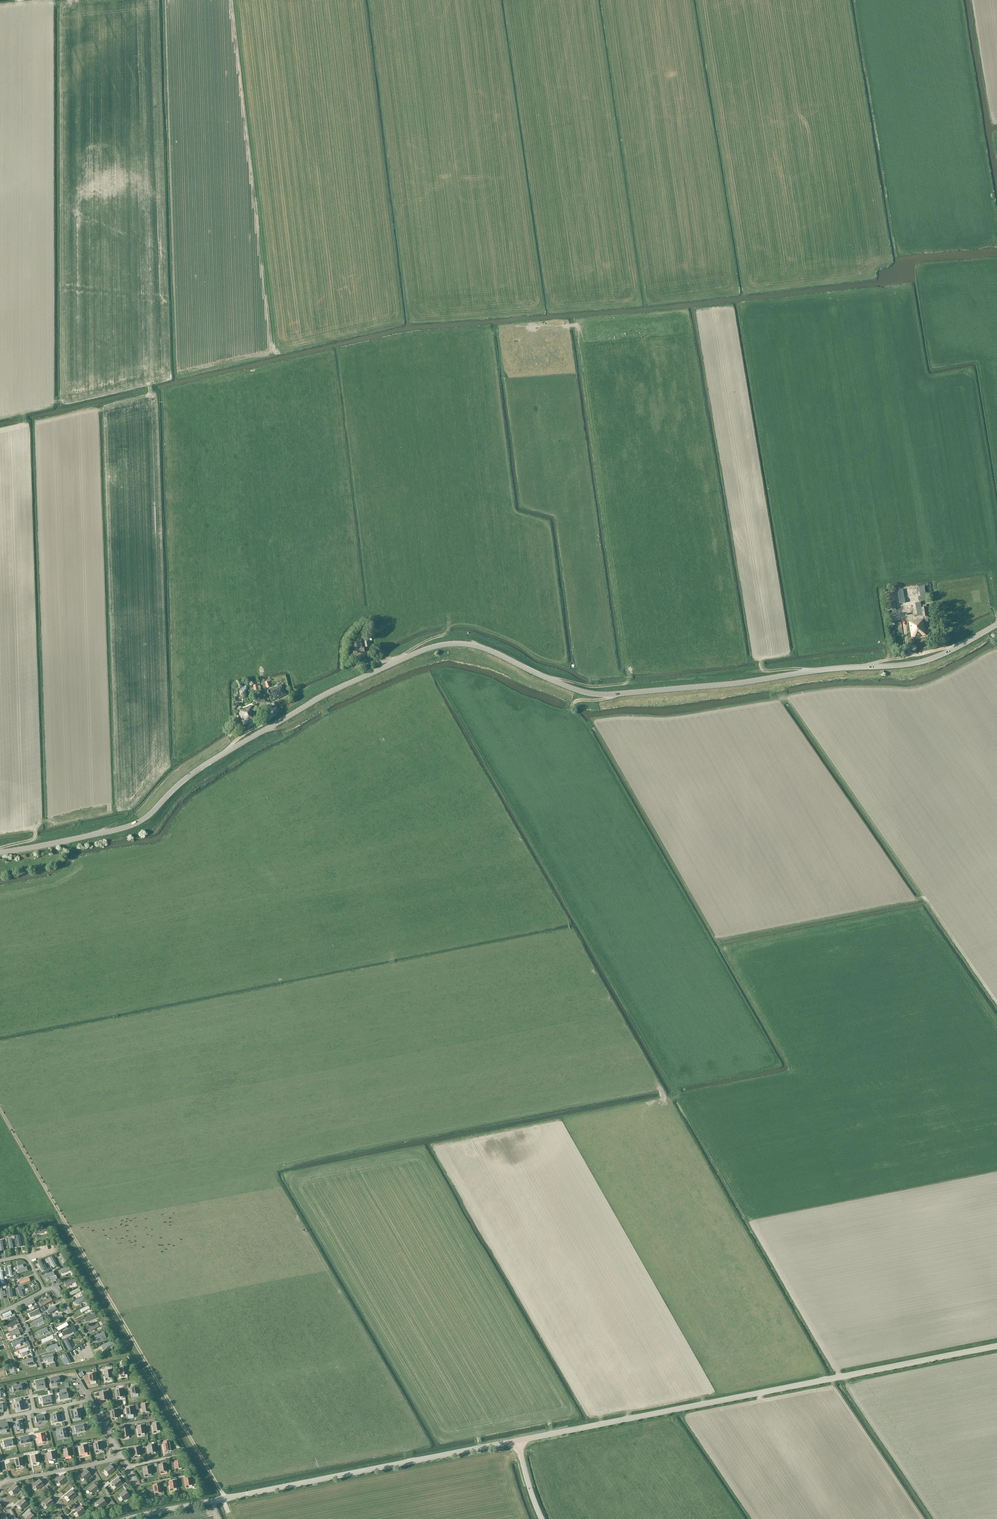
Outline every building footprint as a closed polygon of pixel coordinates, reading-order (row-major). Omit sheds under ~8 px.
[(924,587),(920,587),(921,597),(904,600),(902,590),(898,590),(900,604),(926,600),(924,587)] [(901,610),(898,595),(891,596),(893,611),(901,610)] [(914,622),(910,623),(909,623),(912,638),(926,635),(924,622),(928,622),(928,617),(927,607),(922,608),(921,602),(916,603),(918,617),(923,616),(924,619),(913,621),(914,622)] [(364,648),(370,647),(368,639),(363,639),(364,643),(355,645),(357,654),(365,652),(364,648)] [(281,685),(271,690),(272,692),(276,700),(286,694),(282,687),(281,685)] [(262,695),(254,697),(256,704),(264,702),(262,695)] [(244,726),(258,720),(252,706),(238,711),(243,725),(244,725),(244,726)] [(62,1252),(59,1254),(64,1263),(68,1261),(62,1252)] [(51,1256),(48,1258),(53,1268),(57,1266),(51,1256)] [(24,1262),(16,1265),(18,1271),(26,1268),(24,1262)] [(20,1278),(21,1283),(32,1279),(30,1275),(20,1278)] [(43,1304),(54,1299),(52,1296),(42,1301),(43,1304)] [(6,1317),(14,1313),(12,1309),(4,1312),(6,1317)] [(64,1312),(54,1317),(55,1320),(65,1316),(64,1312)] [(87,1321),(98,1317),(97,1313),(86,1317),(87,1321)] [(7,1323),(9,1327),(18,1323),(17,1319),(7,1323)] [(71,1324),(68,1320),(58,1325),(60,1330),(71,1324)] [(45,1342),(56,1338),(54,1334),(43,1338),(45,1342)] [(69,1348),(73,1346),(69,1338),(65,1340),(69,1348)] [(102,1343),(104,1348),(116,1344),(114,1339),(102,1343)] [(22,1349),(23,1354),(32,1352),(30,1346),(22,1349)] [(50,1378),(51,1385),(52,1385),(52,1387),(57,1386),(57,1383),(60,1383),(59,1376),(50,1378)] [(44,1379),(35,1381),(37,1390),(46,1388),(44,1379)] [(13,1386),(12,1386),(13,1392),(22,1390),(21,1384),(13,1386)] [(58,1393),(59,1400),(60,1400),(68,1398),(67,1392),(66,1389),(59,1390),(60,1393),(58,1394),(58,1393)] [(123,1398),(121,1389),(115,1390),(117,1399),(117,1397),(122,1396),(123,1398)] [(108,1401),(106,1392),(100,1393),(101,1402),(101,1400),(107,1399),(107,1401),(108,1401)] [(50,1395),(41,1397),(43,1403),(46,1403),(46,1405),(52,1404),(52,1401),(50,1395)] [(22,1400),(13,1402),(14,1408),(16,1407),(17,1409),(17,1410),(25,1408),(25,1405),(23,1405),(22,1400)] [(73,1410),(70,1410),(71,1416),(74,1416),(75,1419),(81,1418),(79,1409),(73,1410)] [(118,1419),(117,1410),(110,1411),(112,1420),(112,1418),(118,1417),(118,1419)] [(53,1414),(50,1414),(51,1420),(54,1420),(54,1423),(60,1422),(59,1413),(53,1414)] [(35,1416),(36,1423),(45,1421),(44,1414),(43,1414),(43,1415),(35,1416)] [(22,1420),(15,1421),(17,1430),(23,1429),(22,1420)] [(160,1432),(159,1423),(152,1424),(154,1433),(154,1431),(160,1430),(160,1432)] [(74,1427),(71,1427),(72,1433),(75,1432),(75,1433),(76,1433),(84,1431),(83,1424),(83,1425),(74,1426),(74,1427)] [(145,1435),(143,1425),(137,1427),(138,1436),(139,1436),(138,1434),(144,1433),(145,1435)] [(59,1430),(56,1430),(57,1436),(60,1435),(61,1439),(67,1437),(65,1428),(59,1430)] [(129,1438),(128,1429),(121,1430),(123,1439),(123,1437),(129,1436),(129,1438)] [(43,1433),(37,1434),(39,1443),(45,1442),(45,1441),(48,1441),(46,1432),(43,1433)] [(29,1436),(20,1438),(21,1444),(30,1442),(29,1436)] [(3,1441),(4,1447),(5,1447),(13,1446),(12,1439),(3,1441)] [(171,1452),(170,1441),(163,1442),(165,1453),(165,1451),(171,1450),(171,1452)] [(96,1452),(95,1451),(101,1450),(102,1451),(100,1442),(94,1443),(95,1452),(96,1452)] [(156,1453),(154,1444),(148,1445),(149,1455),(150,1454),(149,1453),(155,1452),(156,1453)] [(82,1455),(81,1454),(87,1452),(87,1454),(88,1454),(86,1445),(79,1446),(81,1455),(82,1455)] [(140,1456),(139,1447),(132,1448),(134,1458),(134,1456),(140,1455),(140,1457),(140,1456)] [(65,1459),(65,1457),(71,1456),(71,1457),(72,1457),(70,1448),(63,1449),(65,1459)] [(49,1462),(49,1460),(55,1459),(55,1461),(56,1461),(54,1451),(47,1453),(49,1462)] [(33,1465),(33,1463),(39,1462),(39,1464),(38,1455),(31,1456),(33,1465)] [(17,1468),(17,1467),(23,1465),(23,1467),(21,1458),(15,1459),(17,1468)] [(176,1469),(182,1468),(182,1469),(181,1460),(174,1461),(176,1470),(176,1469)] [(160,1472),(166,1471),(167,1472),(165,1463),(159,1464),(160,1473),(161,1473),(160,1472)] [(103,1471),(105,1470),(108,1475),(107,1476),(115,1470),(110,1465),(103,1471)] [(151,1475),(150,1466),(143,1467),(145,1476),(145,1475),(151,1474),(151,1475)] [(79,1476),(81,1475),(85,1480),(83,1481),(91,1475),(86,1470),(79,1476)] [(55,1481),(57,1480),(61,1485),(59,1486),(66,1480),(62,1475),(55,1481)] [(186,1486),(192,1485),(192,1486),(191,1477),(184,1478),(186,1488),(186,1487),(186,1486)] [(111,1484),(112,1483),(116,1488),(114,1489),(115,1489),(122,1483),(118,1478),(111,1484)] [(32,1485),(33,1484),(37,1489),(36,1490),(43,1485),(39,1480),(32,1485)] [(171,1489),(176,1488),(177,1490),(175,1480),(169,1481),(170,1491),(171,1491),(171,1489)] [(162,1494),(160,1483),(153,1485),(155,1495),(155,1493),(161,1492),(161,1494),(162,1494)] [(8,1491),(10,1489),(14,1494),(12,1495),(13,1495),(20,1489),(15,1484),(8,1490),(8,1491)] [(87,1490),(88,1489),(92,1493),(91,1494),(91,1495),(98,1489),(94,1484),(87,1490)] [(64,1496),(66,1495),(70,1500),(68,1501),(76,1495),(71,1490),(64,1496)] [(118,1496),(119,1495),(123,1500),(121,1501),(122,1501),(129,1496),(125,1490),(118,1496)] [(42,1504),(44,1502),(47,1507),(46,1508),(46,1509),(53,1503),(49,1498),(42,1503),(42,1504)] [(95,1504),(96,1503),(100,1508),(99,1509),(106,1503),(102,1498),(95,1504)] [(16,1505),(18,1504),(22,1509),(20,1510),(21,1510),(28,1504),(23,1499),(16,1505)] [(74,1512),(75,1511),(79,1515),(77,1516),(78,1517),(85,1511),(81,1506),(73,1511),(74,1512)]
